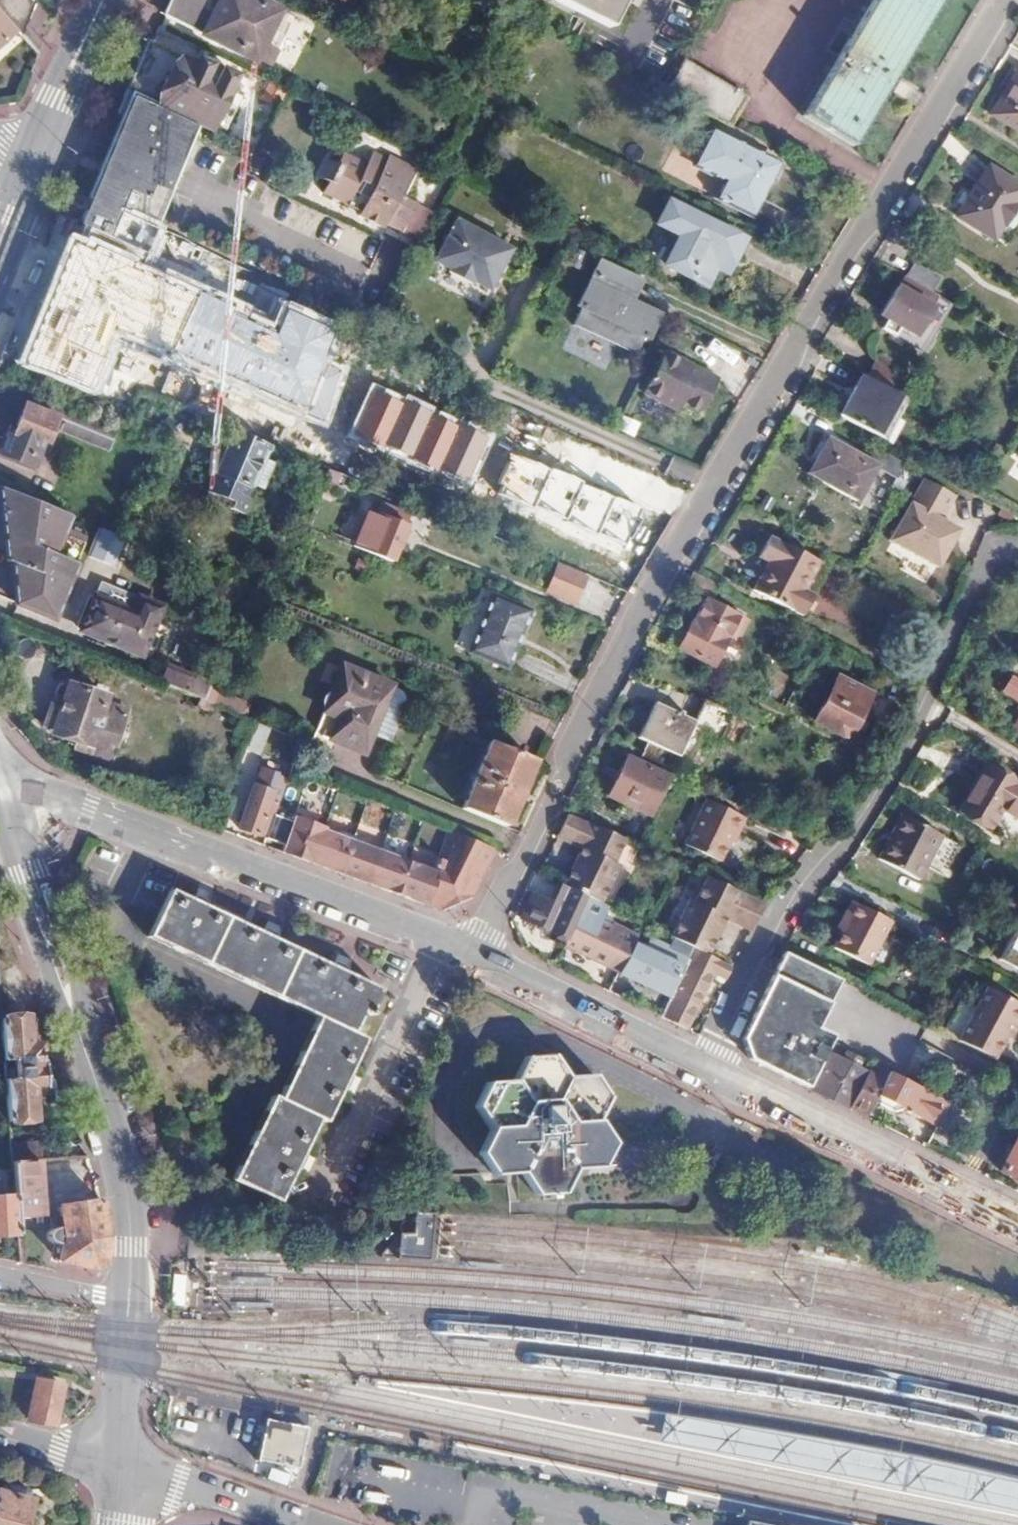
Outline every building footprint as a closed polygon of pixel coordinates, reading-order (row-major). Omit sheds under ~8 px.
[(10,24),(16,18),(19,16),(24,14),(30,3),(27,0),(0,0),(0,13),(10,24)] [(167,17),(261,64),(286,13),(261,0),(175,0),(167,17)] [(553,1),(607,27),(621,0),(554,0),(553,1)] [(857,26),(837,58),(802,116),(850,145),(939,0),(872,0),(857,26)] [(14,28),(10,24),(0,13),(0,42),(14,28)] [(286,13),(261,64),(272,70),(297,18),(286,13)] [(14,28),(16,31),(24,14),(19,16),(16,18),(10,24),(14,28)] [(152,45),(111,144),(181,173),(201,127),(212,132),(235,77),(202,60),(199,69),(152,45)] [(746,99),(680,66),(666,94),(732,128),(746,99)] [(995,115),(1017,129),(1017,78),(995,115)] [(280,89),(266,81),(260,94),(274,100),(280,89)] [(338,99),(331,114),(357,127),(365,113),(338,99)] [(777,167),(713,133),(696,166),(726,182),(717,199),(752,218),(777,167)] [(111,144),(101,166),(172,195),(181,173),(111,144)] [(420,242),(434,214),(399,196),(412,169),(386,157),(373,182),(358,174),(361,167),(338,155),(331,168),(324,164),(317,180),(324,183),(319,195),(359,215),(358,218),(383,230),(386,225),(420,242)] [(101,166),(85,203),(155,234),(172,195),(101,166)] [(1017,198),(1017,185),(989,166),(957,218),(992,239),(1017,198)] [(155,234),(85,203),(75,227),(86,231),(145,256),(155,234)] [(743,243),(671,204),(659,228),(682,240),(668,267),(706,287),(716,268),(727,274),(743,243)] [(444,265),(464,225),(453,220),(433,260),(444,265)] [(487,236),(464,225),(444,265),(450,268),(449,271),(468,280),(475,259),(487,236)] [(68,247),(20,370),(94,396),(119,331),(305,408),(343,323),(284,299),(282,311),(145,256),(86,231),(75,227),(68,247)] [(509,247),(487,236),(475,259),(468,280),(471,282),(472,278),(490,287),(509,247)] [(601,262),(590,284),(626,302),(636,280),(601,262)] [(916,263),(906,278),(931,294),(940,279),(916,263)] [(906,278),(905,277),(895,292),(893,292),(880,313),(888,317),(882,327),(922,351),(950,306),(931,294),(906,278)] [(626,302),(590,284),(571,321),(634,353),(652,317),(626,302)] [(717,381),(665,355),(644,398),(680,416),(684,409),(699,417),(717,381)] [(870,360),(861,375),(882,386),(890,372),(870,360)] [(861,375),(856,372),(833,411),(875,435),(898,396),(882,386),(861,375)] [(491,433),(375,386),(352,439),(470,485),(491,433)] [(123,434),(36,398),(31,410),(28,408),(15,436),(10,434),(1,454),(28,466),(38,445),(51,450),(63,424),(71,428),(67,436),(114,456),(123,434)] [(633,436),(638,421),(621,416),(616,430),(633,436)] [(271,448),(233,432),(227,449),(217,444),(212,456),(222,460),(215,475),(212,473),(206,488),(245,504),(246,502),(242,500),(262,453),(268,456),(271,448)] [(859,458),(828,440),(808,473),(854,500),(873,466),(890,476),(897,464),(867,447),(859,458)] [(644,507),(513,452),(497,494),(624,550),(644,507)] [(1015,463),(1009,475),(1017,480),(1017,465),(1015,463)] [(958,495),(924,478),(891,542),(943,568),(963,530),(945,521),(958,495)] [(0,487),(0,493),(10,564),(13,566),(17,605),(54,620),(85,546),(62,536),(70,516),(0,487)] [(245,504),(206,488),(204,493),(231,505),(228,511),(240,516),(245,504)] [(356,549),(391,563),(405,527),(371,514),(356,549)] [(85,555),(107,565),(120,538),(98,528),(85,555)] [(814,564),(765,539),(755,559),(763,563),(749,592),(798,618),(809,596),(800,592),(814,564)] [(164,610),(101,583),(81,630),(155,661),(169,630),(157,625),(164,610)] [(604,595),(575,583),(569,597),(598,610),(604,595)] [(471,636),(509,652),(527,609),(490,593),(471,636)] [(687,623),(673,649),(705,666),(719,639),(721,640),(732,637),(740,621),(705,602),(701,600),(688,623),(687,623)] [(503,666),(509,652),(471,636),(465,650),(503,666)] [(167,666),(159,684),(203,703),(208,690),(189,682),(192,676),(167,666)] [(385,758),(403,709),(387,702),(391,692),(342,671),(314,739),(362,759),(367,749),(385,758)] [(830,688),(862,705),(869,691),(838,673),(830,688)] [(1010,679),(1003,691),(1017,701),(1017,683),(1010,679)] [(115,702),(74,687),(64,712),(56,709),(48,732),(56,735),(54,741),(95,756),(94,758),(110,765),(126,720),(111,713),(115,702)] [(849,731),(862,705),(830,688),(813,719),(840,734),(844,727),(849,731)] [(250,707),(218,693),(213,707),(243,719),(244,719),(250,707)] [(701,700),(695,712),(724,727),(730,714),(701,700)] [(643,741),(638,751),(664,764),(669,753),(673,756),(691,720),(653,701),(635,737),(643,741)] [(724,727),(695,712),(691,720),(673,756),(686,762),(703,729),(719,737),(724,727)] [(252,740),(247,751),(260,756),(270,731),(257,725),(252,740)] [(502,828),(530,762),(487,743),(459,809),(502,828)] [(664,764),(638,751),(633,761),(626,756),(608,792),(646,811),(664,775),(659,773),(664,764)] [(985,767),(961,810),(991,828),(1003,808),(1017,816),(1017,785),(985,767)] [(264,835),(270,815),(277,798),(268,795),(276,775),(263,769),(254,791),(251,790),(238,824),(264,835)] [(743,819),(706,800),(684,845),(716,862),(731,832),(736,834),(743,819)] [(473,897),(496,850),(452,831),(438,871),(422,865),(421,868),(393,857),(393,854),(377,848),(377,852),(366,848),(362,841),(338,832),(330,834),(320,831),(321,828),(291,817),(290,822),(270,815),(264,835),(262,839),(280,845),(278,852),(354,881),(436,911),(473,897)] [(629,844),(569,815),(558,839),(585,852),(567,892),(583,899),(601,906),(604,908),(622,871),(617,868),(629,844)] [(941,837),(902,817),(878,860),(917,881),(941,837)] [(747,932),(760,906),(703,879),(691,905),(686,902),(669,937),(706,954),(723,918),(747,932)] [(567,892),(558,888),(546,914),(541,911),(528,905),(520,921),(564,942),(583,899),(567,892)] [(191,902),(168,891),(145,940),(314,1018),(276,1101),(269,1098),(231,1182),(278,1204),(296,1166),(298,1167),(302,1158),(301,1157),(318,1120),(322,1122),(340,1085),(343,1086),(346,1078),(344,1076),(361,1038),(348,1031),(358,1010),(366,1013),(378,987),(340,971),(342,967),(334,963),(333,967),(269,938),(271,934),(264,931),(262,934),(199,906),(201,902),(193,899),(191,902)] [(564,942),(561,947),(616,974),(628,947),(607,937),(605,928),(594,923),(601,906),(583,899),(564,942)] [(528,905),(541,911),(543,905),(530,900),(528,905)] [(891,923),(852,903),(844,918),(849,921),(844,931),(836,947),(869,965),(891,923)] [(849,921),(844,918),(839,928),(844,931),(849,921)] [(607,937),(628,947),(633,937),(608,925),(606,925),(605,928),(607,937)] [(840,975),(785,946),(739,1040),(746,1043),(749,1051),(750,1052),(745,1060),(804,1089),(828,1041),(830,1035),(815,1027),(840,975)] [(616,974),(667,1000),(680,972),(628,947),(616,974)] [(664,1017),(684,1028),(709,974),(724,979),(731,965),(713,958),(691,948),(684,963),(680,972),(667,1000),(660,1016),(664,1017)] [(958,1038),(992,1055),(1004,1035),(1010,1023),(1016,1026),(1017,1022),(1017,1003),(985,985),(958,1038)] [(0,1017),(0,1059),(4,1122),(34,1120),(32,1084),(45,1084),(44,1062),(38,1062),(37,1039),(29,1039),(27,1016),(0,1017)] [(1010,1037),(1016,1026),(1010,1023),(1004,1035),(1010,1037)] [(739,1040),(732,1054),(745,1060),(750,1052),(749,1051),(746,1043),(739,1040)] [(556,1096),(569,1070),(554,1047),(525,1048),(513,1073),(528,1097),(556,1096)] [(858,1056),(844,1048),(839,1057),(853,1064),(858,1056)] [(810,1091),(864,1117),(873,1099),(887,1071),(870,1062),(865,1071),(853,1064),(839,1057),(829,1053),(810,1091)] [(597,1069),(569,1070),(556,1096),(570,1118),(598,1116),(611,1092),(597,1069)] [(887,1071),(873,1099),(877,1101),(877,1104),(894,1113),(897,1107),(934,1126),(947,1099),(887,1071)] [(528,1097),(513,1073),(485,1075),(473,1099),(488,1122),(515,1122),(528,1097)] [(570,1118),(556,1096),(528,1097),(515,1122),(531,1145),(557,1145),(570,1118)] [(614,1141),(598,1116),(570,1118),(557,1145),(573,1166),(602,1165),(614,1141)] [(515,1122),(488,1122),(475,1147),(489,1171),(519,1170),(531,1145),(515,1122)] [(1017,1135),(1000,1168),(1017,1178),(1017,1135)] [(5,1143),(6,1162),(32,1161),(36,1161),(35,1143),(5,1143)] [(560,1191),(573,1166),(557,1145),(531,1145),(519,1170),(534,1192),(560,1191)] [(6,1162),(8,1203),(9,1203),(9,1208),(10,1220),(30,1219),(29,1214),(35,1214),(35,1206),(32,1161),(6,1162)] [(9,1242),(11,1242),(10,1220),(9,1208),(9,1203),(8,1203),(0,1203),(0,1243),(9,1242)] [(60,1247),(58,1262),(96,1272),(104,1264),(102,1237),(97,1204),(55,1207),(56,1216),(53,1217),(49,1219),(46,1222),(46,1225),(48,1227),(52,1227),(52,1229),(49,1230),(48,1230),(46,1232),(44,1234),(44,1236),(44,1238),(45,1242),(48,1244),(60,1247)] [(418,1212),(400,1211),(398,1233),(385,1233),(369,1252),(368,1256),(415,1259),(418,1212)] [(52,1387),(28,1382),(20,1420),(25,1421),(24,1425),(39,1428),(39,1424),(44,1425),(52,1387)] [(312,1414),(273,1406),(265,1448),(304,1456),(312,1414)] [(664,1419),(658,1448),(1017,1520),(1017,1485),(908,1460),(664,1419)] [(0,1487),(0,1524),(25,1524),(33,1496),(0,1487)]
